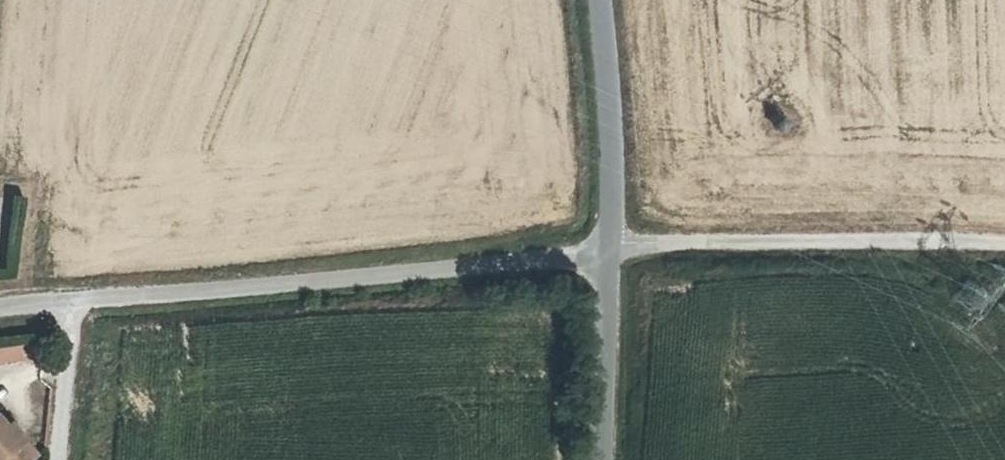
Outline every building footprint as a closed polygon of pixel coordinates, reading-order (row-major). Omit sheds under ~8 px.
[(18,433),(7,420),(5,421),(0,416),(0,459),(26,459),(16,447),(10,439),(18,433)]
